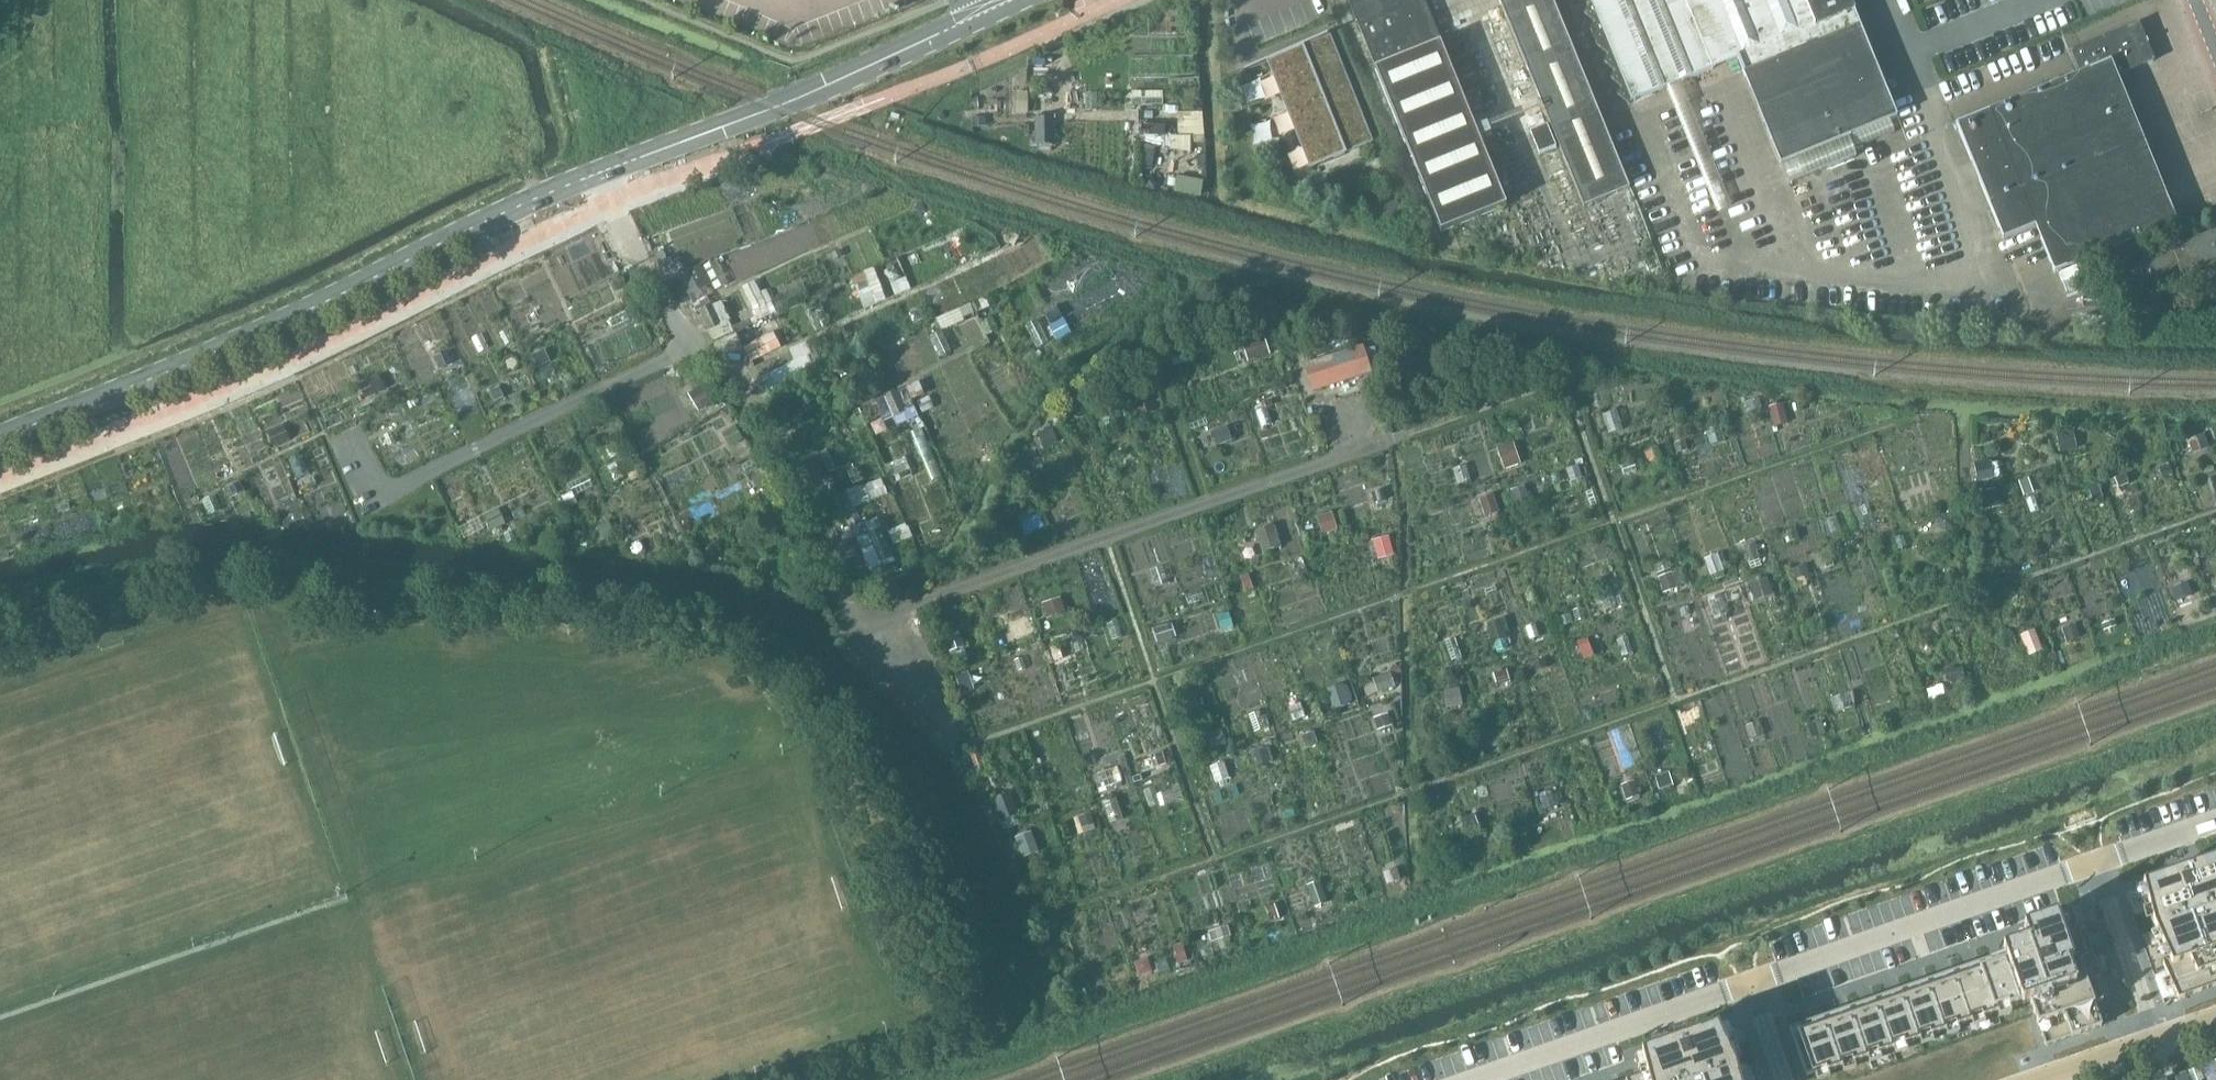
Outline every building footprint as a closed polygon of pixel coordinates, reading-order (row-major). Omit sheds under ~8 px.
[(1379,60),(1446,39),(1434,0),(1360,0),(1379,60)] [(1785,163),(1902,123),(1860,0),(1729,0),(1785,163)] [(2076,36),(2085,60),(2121,48),(2125,61),(2159,50),(2146,12),(2076,36)] [(1269,58),(1313,167),(1313,168),(1372,144),(1328,35),(1269,58)] [(2124,53),(1964,108),(2006,231),(2043,218),(2059,263),(2112,245),(2114,251),(2184,227),(2124,53)] [(1036,118),(1037,145),(1055,144),(1054,118),(1036,118)] [(1539,124),(1547,146),(1561,140),(1554,119),(1539,124)] [(1192,139),(1192,123),(1156,124),(1156,140),(1192,139)] [(1202,195),(1204,181),(1178,177),(1175,190),(1202,195)] [(1398,200),(1381,207),(1388,224),(1405,217),(1398,200)] [(754,294),(770,291),(766,271),(750,274),(754,294)] [(777,306),(792,301),(787,285),(772,290),(777,306)] [(1061,294),(1047,303),(1055,316),(1069,308),(1061,294)] [(1302,371),(1307,387),(1309,392),(1371,371),(1364,350),(1302,371)] [(834,386),(828,373),(815,379),(821,392),(834,386)] [(886,398),(895,421),(909,415),(900,393),(886,398)] [(1236,432),(1232,413),(1217,417),(1221,435),(1236,432)] [(2072,430),(2057,433),(2058,445),(2060,452),(2077,447),(2072,430)] [(2206,433),(2187,440),(2193,454),(2211,448),(2206,433)] [(1651,457),(1665,454),(1662,438),(1648,440),(1651,457)] [(913,448),(923,474),(942,467),(932,440),(913,448)] [(1497,449),(1504,470),(1521,464),(1515,443),(1497,449)] [(306,444),(291,451),(299,468),(313,461),(306,444)] [(1989,457),(1973,461),(1978,481),(1994,477),(1989,457)] [(2168,461),(2160,465),(2164,477),(2172,474),(2168,461)] [(2126,474),(2116,477),(2119,487),(2129,483),(2126,474)] [(2029,477),(2019,480),(2024,495),(2034,492),(2029,477)] [(1485,487),(1489,507),(1507,503),(1503,483),(1485,487)] [(2099,484),(2089,487),(2093,501),(2104,497),(2099,484)] [(2001,505),(1996,488),(1979,493),(1984,509),(2001,505)] [(844,501),(855,518),(865,511),(854,495),(844,501)] [(2035,495),(2026,498),(2031,513),(2040,510),(2035,495)] [(1838,513),(1825,518),(1832,533),(1845,528),(1838,513)] [(1796,526),(1786,530),(1790,541),(1800,537),(1796,526)] [(1255,532),(1262,554),(1280,548),(1274,527),(1255,532)] [(867,537),(881,566),(893,561),(880,531),(867,537)] [(836,549),(855,586),(871,579),(852,541),(836,549)] [(1755,543),(1743,548),(1748,561),(1760,557),(1755,543)] [(1723,552),(1704,558),(1710,575),(1729,569),(1723,552)] [(1806,563),(1791,569),(1795,579),(1810,573),(1806,563)] [(1678,570),(1659,577),(1664,592),(1683,585),(1678,570)] [(1774,595),(1769,578),(1748,586),(1753,602),(1774,595)] [(2188,581),(2172,587),(2177,600),(2193,594),(2188,581)] [(1053,608),(1071,601),(1064,586),(1046,594),(1053,608)] [(1582,607),(1574,609),(1577,621),(1585,618),(1582,607)] [(1570,612),(1561,616),(1565,627),(1575,623),(1570,612)] [(2114,619),(2101,623),(2104,630),(2117,626),(2114,619)] [(1536,623),(1526,627),(1530,638),(1540,635),(1536,623)] [(2073,623),(2062,627),(2067,643),(2079,639),(2073,623)] [(2021,638),(2028,656),(2043,650),(2036,632),(2021,638)] [(1628,636),(1617,640),(1623,655),(1633,652),(1628,636)] [(1588,637),(1577,641),(1584,660),(1595,656),(1588,637)] [(1332,679),(1340,698),(1360,690),(1352,671),(1332,679)] [(1461,679),(1447,685),(1452,697),(1466,690),(1461,679)] [(1371,692),(1340,705),(1372,781),(1389,774),(1385,764),(1396,760),(1378,716),(1381,715),(1371,692)] [(1854,709),(1850,693),(1832,698),(1836,714),(1854,709)] [(1702,706),(1685,712),(1694,737),(1711,731),(1702,706)] [(1109,774),(1127,769),(1123,754),(1104,760),(1109,774)] [(1000,821),(1015,815),(1008,795),(993,801),(1000,821)] [(1027,847),(1044,841),(1036,817),(1019,823),(1027,847)] [(2179,999),(2215,985),(2215,859),(2137,887),(2155,927),(2165,970),(2178,998),(2179,999)] [(1393,879),(1388,860),(1367,867),(1373,885),(1393,879)] [(1843,1068),(1842,1065),(1852,1061),(1853,1064),(1869,1059),(1868,1055),(1878,1052),(1879,1055),(1895,1050),(1894,1046),(1904,1043),(1905,1046),(1921,1040),(1920,1037),(1930,1034),(1931,1037),(1947,1031),(1945,1028),(1956,1025),(1957,1028),(1972,1022),(1971,1019),(1982,1016),(1983,1019),(1998,1013),(1997,1010),(2008,1006),(2009,1010),(2021,1006),(2030,1003),(2045,1046),(2102,1026),(2094,1005),(2103,1002),(2095,981),(2101,979),(2085,932),(2079,934),(2072,913),(2024,930),(2028,942),(2003,951),(2004,955),(1790,1030),(1807,1077),(1826,1070),(1827,1073),(1843,1068)] [(1216,928),(1236,925),(1234,915),(1214,918),(1216,928)] [(1738,1069),(1727,1027),(1636,1059),(1642,1076),(1632,1079),(1743,1079),(1738,1069)] [(2188,1070),(2191,1079),(2202,1079),(2205,1079),(2200,1066),(2188,1070)] [(2186,1071),(2175,1075),(2177,1079),(2189,1079),(2186,1071)]
